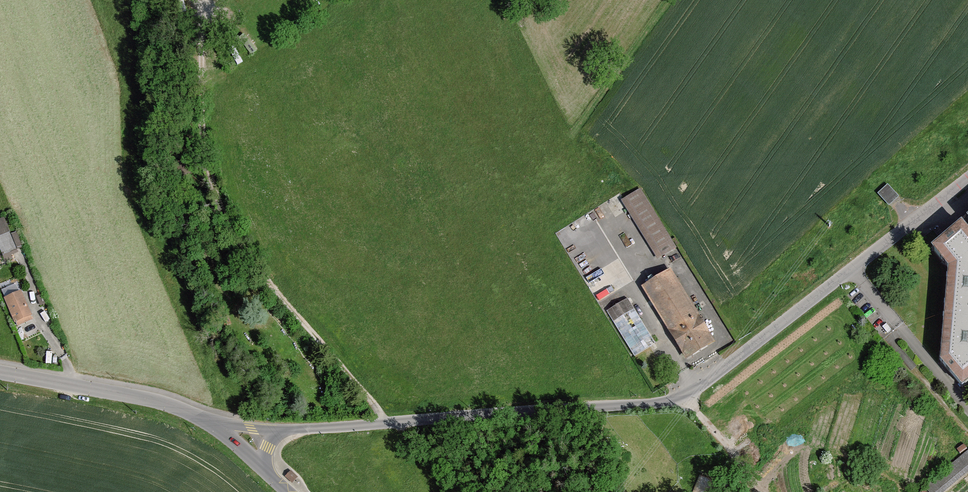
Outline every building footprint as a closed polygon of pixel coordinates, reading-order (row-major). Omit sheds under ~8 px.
[(888,186),(878,195),(889,207),(899,198),(888,186)] [(624,201),(660,259),(678,248),(673,240),(642,190),(626,200),(624,201)] [(5,261),(12,259),(9,252),(23,246),(17,232),(11,234),(4,217),(0,219),(0,250),(5,261)] [(967,233),(958,223),(930,246),(947,266),(939,360),(963,387),(967,382),(967,232),(967,233)] [(717,344),(673,271),(644,289),(689,361),(717,344)] [(4,298),(14,322),(31,315),(21,291),(4,298)] [(656,345),(628,299),(607,311),(635,357),(656,345)] [(927,486),(932,491),(943,491),(967,471),(967,452),(927,486)]
